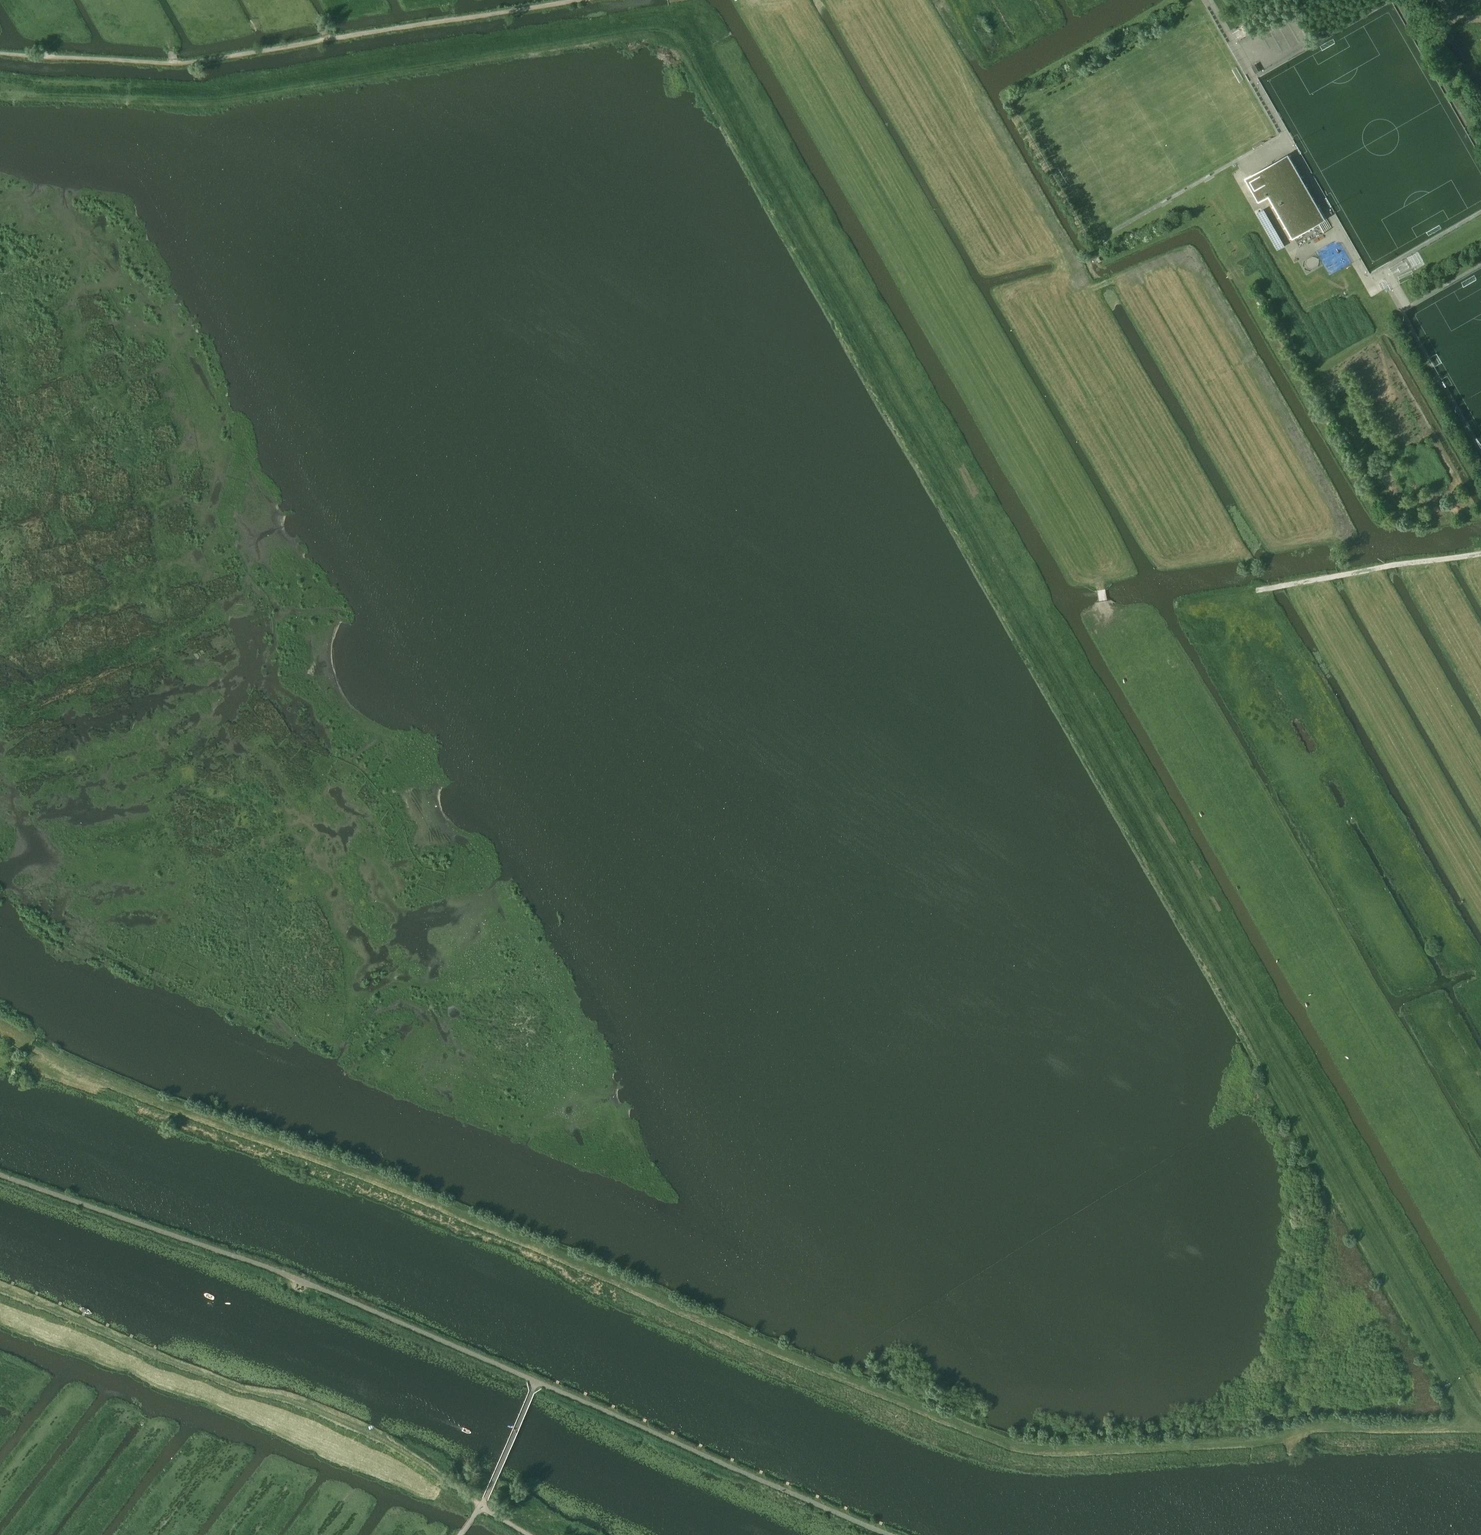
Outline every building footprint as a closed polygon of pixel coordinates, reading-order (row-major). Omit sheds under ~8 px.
[(1261,170),(1245,179),(1258,201),(1270,195),(1299,247),(1332,228),(1306,183),(1298,187),(1296,183),(1304,178),(1290,154),(1268,166),(1270,169),(1263,173),(1261,170)]
